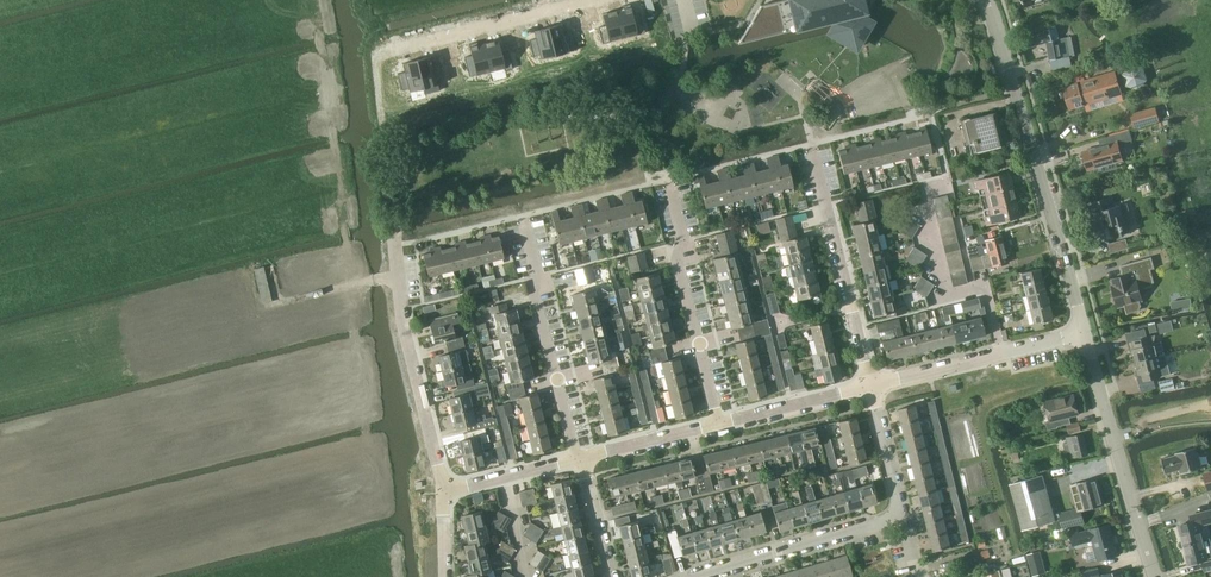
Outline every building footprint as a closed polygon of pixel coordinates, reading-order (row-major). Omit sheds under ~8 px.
[(737,43),(834,19),(825,34),(857,52),(876,21),(861,12),(865,11),(862,0),(779,0),(760,5),(751,21),(747,27),(737,43)] [(623,9),(616,11),(623,38),(637,35),(637,32),(643,30),(639,14),(632,16),(630,4),(622,6),(623,9)] [(605,25),(598,27),(602,43),(610,41),(610,42),(623,38),(616,11),(602,14),(605,25)] [(563,24),(549,28),(556,56),(570,52),(569,49),(576,47),(572,31),(565,33),(563,24)] [(1056,25),(1025,33),(1029,47),(1047,42),(1053,70),(1065,68),(1064,65),(1072,64),(1070,56),(1075,55),(1071,36),(1066,37),(1059,39),(1056,25)] [(537,38),(530,40),(534,56),(541,54),(542,59),(556,56),(549,28),(535,31),(537,38)] [(499,40),(485,44),(492,71),(513,66),(509,50),(502,51),(499,40)] [(474,56),(466,58),(471,74),(478,72),(478,75),(492,71),(485,44),(479,45),(478,42),(471,44),(474,56)] [(433,57),(419,60),(426,88),(440,85),(439,80),(446,78),(442,62),(435,64),(433,57)] [(407,72),(400,74),(405,90),(411,89),(412,92),(426,88),(419,60),(405,64),(407,72)] [(1145,82),(1141,64),(1124,68),(1127,86),(1145,82)] [(803,71),(797,78),(816,95),(822,89),(803,71)] [(1070,109),(1122,93),(1115,71),(1063,86),(1070,109)] [(1130,114),(1134,127),(1160,120),(1156,106),(1130,114)] [(975,153),(1000,147),(992,112),(963,119),(969,143),(972,142),(975,153)] [(920,131),(913,132),(918,154),(931,151),(931,150),(930,146),(925,126),(919,128),(920,131)] [(906,134),(905,131),(900,132),(906,157),(918,154),(913,132),(906,134)] [(1117,143),(1131,140),(1129,131),(1099,139),(1101,146),(1081,151),(1087,170),(1122,160),(1117,143)] [(895,137),(888,138),(893,160),(906,157),(900,132),(894,134),(895,137)] [(880,137),(875,139),(881,163),(893,160),(888,138),(881,140),(880,137)] [(863,144),(868,166),(881,163),(875,139),(869,140),(870,143),(863,144)] [(856,143),(850,145),(856,169),(868,166),(863,144),(856,146),(856,143)] [(838,151),(843,172),(856,169),(850,145),(844,146),(845,149),(838,151)] [(778,155),(772,156),(780,191),(782,190),(782,189),(793,186),(787,164),(781,165),(778,155)] [(766,158),(769,168),(762,170),(767,192),(778,190),(778,191),(780,191),(772,156),(766,158)] [(753,161),(747,163),(755,197),(757,197),(757,195),(767,192),(762,170),(756,172),(753,161)] [(753,198),(755,197),(747,163),(741,164),(744,175),(737,176),(742,199),(753,196),(753,198)] [(728,168),(722,169),(730,203),(732,203),(732,201),(742,199),(737,176),(731,178),(728,168)] [(728,204),(730,203),(722,169),(716,170),(719,181),(712,182),(718,205),(728,202),(728,204)] [(1008,172),(975,180),(978,189),(979,195),(1012,187),(1008,172)] [(707,207),(718,205),(712,182),(706,184),(703,174),(697,175),(701,193),(706,211),(708,210),(707,207)] [(699,183),(693,184),(696,195),(701,193),(699,183)] [(979,195),(982,209),(1015,201),(1012,187),(979,195)] [(842,191),(844,198),(849,196),(849,197),(856,195),(855,189),(848,191),(848,190),(842,191)] [(632,191),(626,193),(635,227),(637,227),(637,224),(647,222),(641,200),(634,201),(632,191)] [(616,206),(622,228),(633,225),(633,228),(635,227),(626,193),(620,194),(623,205),(616,206)] [(946,195),(932,198),(933,205),(948,202),(946,195)] [(607,197),(601,199),(609,234),(612,233),(611,231),(622,228),(616,206),(610,208),(607,197)] [(1124,228),(1133,225),(1127,203),(1112,207),(1109,197),(1089,202),(1095,222),(1098,221),(1100,228),(1105,227),(1108,239),(1123,235),(1122,229),(1124,229),(1124,228)] [(607,234),(609,234),(601,199),(595,200),(598,211),(591,212),(596,234),(607,232),(607,234)] [(860,223),(852,224),(856,239),(877,234),(874,220),(876,219),(874,211),(873,205),(871,200),(855,203),(857,209),(858,215),(860,223)] [(984,215),(986,224),(1019,216),(1015,201),(982,209),(984,215)] [(933,205),(935,212),(950,208),(948,202),(933,205)] [(582,204),(576,205),(584,240),(586,239),(586,237),(596,234),(591,212),(585,214),(582,204)] [(582,240),(584,240),(576,205),(570,206),(573,217),(566,219),(571,240),(582,238),(582,240)] [(935,212),(935,213),(937,218),(951,215),(950,208),(935,212)] [(561,243),(571,240),(566,219),(560,220),(557,210),(551,211),(560,246),(562,246),(561,243)] [(791,215),(775,219),(777,226),(793,222),(791,215)] [(937,218),(938,225),(953,222),(951,215),(937,218)] [(907,216),(903,223),(916,231),(920,225),(907,216)] [(777,226),(779,234),(795,230),(793,222),(777,226)] [(938,225),(939,227),(940,232),(954,228),(953,222),(938,225)] [(912,237),(916,231),(903,223),(899,229),(912,237)] [(970,225),(963,227),(965,235),(973,234),(970,225)] [(940,232),(941,239),(956,235),(954,228),(940,232)] [(715,266),(713,267),(714,271),(739,265),(744,264),(753,262),(751,256),(744,258),(744,256),(739,253),(738,253),(732,230),(716,234),(722,257),(713,259),(715,266)] [(783,241),(786,253),(811,247),(810,242),(807,243),(805,235),(797,237),(795,230),(779,234),(781,241),(783,241)] [(877,234),(856,239),(859,255),(881,250),(888,248),(884,233),(877,234)] [(490,234),(485,235),(491,260),(504,257),(498,235),(491,237),(490,234)] [(479,237),(480,240),(473,241),(478,263),(491,260),(485,235),(479,237)] [(941,239),(942,242),(943,245),(958,242),(956,235),(941,239)] [(966,246),(969,257),(1004,249),(1000,236),(985,240),(986,246),(982,247),(982,245),(976,246),(976,244),(966,246)] [(1108,243),(1111,253),(1129,248),(1126,238),(1108,243)] [(465,240),(460,241),(466,267),(478,263),(473,241),(466,243),(465,240)] [(454,243),(455,246),(448,247),(453,270),(466,267),(460,241),(454,243)] [(943,245),(945,252),(959,249),(958,242),(943,245)] [(440,246),(435,248),(441,273),(453,270),(448,247),(441,249),(440,246)] [(914,246),(910,253),(923,261),(927,254),(914,246)] [(812,251),(811,247),(786,253),(789,264),(811,259),(809,251),(812,251)] [(428,276),(441,273),(435,248),(429,249),(430,252),(423,254),(428,276)] [(600,248),(588,251),(591,261),(602,258),(600,248)] [(945,252),(946,257),(946,259),(961,255),(959,249),(945,252)] [(1007,262),(1004,249),(969,257),(972,271),(982,269),(1007,262)] [(881,250),(859,255),(863,270),(884,265),(881,250)] [(645,260),(643,252),(627,256),(629,264),(645,260)] [(756,254),(757,260),(766,258),(764,252),(756,254)] [(919,267),(923,261),(910,253),(905,259),(919,267)] [(946,259),(948,266),(962,262),(961,255),(946,259)] [(1115,286),(1113,287),(1118,305),(1125,303),(1127,313),(1139,310),(1141,305),(1139,299),(1142,298),(1139,289),(1144,288),(1151,286),(1154,281),(1151,269),(1155,267),(1152,257),(1121,265),(1124,275),(1113,278),(1115,286)] [(767,264),(766,258),(757,260),(759,266),(767,264)] [(815,265),(813,266),(811,259),(789,264),(792,276),(816,270),(815,265)] [(629,264),(631,271),(647,267),(645,260),(629,264)] [(948,266),(949,271),(949,272),(964,269),(962,262),(948,266)] [(254,268),(262,303),(272,301),(264,265),(254,268)] [(742,276),(739,265),(714,271),(715,275),(717,274),(719,282),(742,276)] [(884,265),(863,270),(866,285),(888,280),(884,265)] [(592,273),(591,266),(574,270),(576,277),(592,273)] [(1039,268),(1020,273),(1022,280),(1025,295),(1044,290),(1041,276),(1039,268)] [(949,272),(951,279),(966,276),(964,269),(949,272)] [(817,274),(816,270),(792,276),(794,287),(817,281),(815,274),(817,274)] [(657,272),(635,278),(638,290),(662,283),(661,279),(659,280),(657,272)] [(576,277),(578,285),(594,281),(592,273),(576,277)] [(494,274),(482,277),(484,287),(497,284),(495,278),(494,274)] [(761,277),(763,283),(771,281),(770,275),(761,277)] [(745,287),(742,276),(719,282),(721,289),(719,290),(720,294),(745,287)] [(921,276),(917,282),(930,291),(934,284),(921,276)] [(967,283),(966,276),(951,279),(953,286),(967,283)] [(820,285),(819,280),(817,281),(794,287),(798,299),(820,293),(818,285),(820,285)] [(888,280),(866,285),(870,300),(891,295),(888,280)] [(773,287),(771,281),(763,283),(764,289),(773,287)] [(926,297),(930,291),(917,282),(912,289),(926,297)] [(662,283),(638,290),(641,301),(663,296),(661,288),(663,288),(662,283)] [(618,289),(620,295),(629,292),(627,286),(618,289)] [(725,304),(747,299),(745,287),(720,294),(721,298),(723,297),(725,304)] [(571,302),(572,306),(597,300),(594,288),(571,294),(573,302),(571,302)] [(605,292),(607,298),(615,296),(614,290),(605,292)] [(1044,290),(1025,295),(1027,302),(1029,309),(1048,304),(1046,297),(1044,290)] [(440,298),(447,297),(445,291),(423,296),(425,302),(440,298)] [(630,298),(629,292),(620,295),(621,301),(630,298)] [(771,314),(779,312),(774,292),(765,294),(771,314)] [(891,295),(870,300),(874,315),(886,312),(887,317),(906,312),(904,304),(894,306),(891,295)] [(617,302),(615,296),(607,298),(608,304),(617,302)] [(663,296),(641,301),(644,313),(669,307),(668,302),(665,303),(663,296)] [(963,311),(980,307),(978,298),(961,302),(963,311)] [(750,310),(747,299),(725,304),(727,312),(724,312),(725,316),(750,310)] [(1190,299),(1172,302),(1173,310),(1192,307),(1190,299)] [(600,311),(597,300),(572,306),(573,310),(575,310),(577,317),(600,311)] [(754,303),(756,309),(764,307),(763,301),(754,303)] [(494,316),(496,325),(520,319),(520,316),(518,316),(515,307),(508,309),(506,302),(489,307),(492,316),(494,316)] [(1048,304),(1029,309),(1032,323),(1034,330),(1044,328),(1042,321),(1051,319),(1048,304)] [(947,306),(941,307),(943,316),(949,314),(947,306)] [(669,307),(644,313),(647,324),(669,318),(667,311),(670,311),(669,307)] [(766,313),(764,307),(756,309),(757,315),(766,313)] [(624,311),(626,317),(634,315),(633,309),(624,311)] [(729,320),(731,328),(737,326),(753,322),(750,310),(725,316),(726,320),(729,320)] [(603,322),(600,311),(577,317),(579,324),(576,325),(577,329),(603,322)] [(925,311),(920,312),(922,321),(928,320),(925,311)] [(445,340),(447,347),(464,343),(462,335),(456,337),(454,329),(460,327),(457,312),(429,319),(435,343),(445,340)] [(611,315),(612,321),(621,318),(619,312),(611,315)] [(916,322),(922,321),(920,312),(914,314),(916,322)] [(946,325),(938,327),(943,345),(957,342),(952,324),(951,321),(949,314),(943,316),(945,322),(946,325)] [(636,321),(634,315),(626,317),(627,323),(636,321)] [(980,317),(966,320),(971,338),(985,335),(990,333),(988,324),(982,325),(980,317)] [(623,324),(621,318),(612,321),(614,327),(623,324)] [(647,324),(643,325),(644,330),(648,329),(650,335),(675,329),(674,325),(671,326),(669,318),(647,324)] [(737,326),(739,334),(769,326),(767,318),(753,322),(737,326)] [(898,318),(892,319),(894,328),(900,327),(898,318)] [(496,325),(499,337),(521,331),(519,322),(521,322),(520,319),(496,325)] [(892,319),(876,323),(878,332),(894,328),(892,319)] [(966,320),(952,324),(957,342),(971,338),(966,320)] [(1158,323),(1161,333),(1174,329),(1171,320),(1158,323)] [(827,321),(810,326),(813,340),(830,335),(827,321)] [(583,340),(606,334),(603,322),(577,329),(578,333),(581,332),(583,340)] [(1156,323),(1148,325),(1150,332),(1158,330),(1156,323)] [(739,334),(741,341),(752,338),(764,335),(771,334),(769,326),(739,334)] [(900,327),(894,328),(896,338),(901,355),(915,352),(910,334),(903,336),(900,327)] [(938,327),(924,331),(929,349),(943,345),(938,327)] [(488,334),(487,328),(478,330),(479,336),(488,334)] [(918,332),(910,334),(915,352),(929,349),(924,331),(924,328),(917,329),(918,332)] [(1009,338),(1006,328),(1001,330),(1004,340),(1009,338)] [(651,342),(646,343),(648,348),(650,356),(666,352),(664,344),(675,341),(673,334),(676,333),(675,329),(650,335),(651,342)] [(617,331),(615,332),(618,343),(627,341),(624,330),(617,331)] [(499,337),(502,348),(527,342),(526,338),(523,338),(521,331),(499,337)] [(630,334),(631,340),(640,338),(638,332),(630,334)] [(779,348),(787,346),(783,332),(776,334),(779,348)] [(609,345),(606,334),(583,340),(585,347),(582,348),(583,352),(609,345)] [(764,335),(767,349),(774,347),(771,334),(764,335)] [(1133,349),(1136,361),(1165,354),(1161,341),(1155,343),(1154,342),(1156,334),(1128,341),(1130,349),(1133,349)] [(813,340),(809,341),(812,355),(834,349),(830,335),(813,340)] [(641,344),(640,338),(631,340),(633,346),(641,344)] [(739,356),(756,352),(752,338),(741,341),(735,343),(739,356)] [(896,338),(882,341),(887,359),(901,355),(896,338)] [(627,341),(618,343),(620,349),(628,347),(627,341)] [(528,346),(527,342),(502,348),(505,360),(527,354),(525,347),(528,346)] [(468,361),(464,343),(447,347),(448,353),(438,356),(441,367),(468,361)] [(482,347),(484,353),(493,351),(491,345),(482,347)] [(600,361),(602,368),(618,364),(616,356),(612,357),(609,345),(583,352),(584,356),(587,355),(589,364),(600,361)] [(778,361),(774,347),(767,349),(771,363),(778,361)] [(782,359),(790,357),(787,349),(780,351),(782,359)] [(812,355),(811,355),(815,369),(837,363),(836,357),(839,357),(836,349),(834,349),(812,355)] [(494,356),(493,351),(484,353),(485,359),(494,356)] [(666,352),(650,356),(652,364),(655,363),(661,362),(668,360),(666,352)] [(759,366),(756,352),(739,356),(742,370),(759,366)] [(505,360),(508,371),(533,365),(532,360),(529,361),(527,354),(505,360)] [(1139,373),(1137,374),(1139,382),(1153,378),(1166,375),(1171,374),(1165,354),(1136,361),(1139,373)] [(668,360),(661,362),(664,375),(682,370),(679,357),(668,360)] [(474,385),(468,361),(441,367),(444,379),(441,380),(442,386),(456,383),(457,389),(474,385)] [(782,375),(778,361),(771,363),(775,377),(782,375)] [(837,363),(815,369),(817,376),(822,374),(824,382),(841,377),(844,377),(842,369),(839,369),(837,363)] [(611,374),(620,371),(618,364),(602,368),(604,376),(611,374)] [(508,392),(510,399),(519,397),(526,395),(524,388),(522,381),(533,378),(531,370),(534,369),(533,365),(508,371),(511,382),(506,384),(508,392)] [(763,380),(759,366),(742,370),(746,385),(763,380)] [(488,369),(489,376),(498,373),(496,367),(488,369)] [(792,367),(785,369),(790,390),(797,388),(794,375),(794,374),(792,367)] [(634,368),(627,370),(630,384),(637,382),(634,368)] [(646,369),(639,370),(641,381),(648,379),(646,369)] [(682,370),(664,375),(668,389),(686,385),(682,370)] [(794,375),(797,388),(804,387),(800,372),(794,374),(794,375)] [(596,392),(615,388),(611,374),(604,376),(593,379),(596,392)] [(778,389),(785,388),(782,375),(775,377),(778,389)] [(1175,387),(1172,377),(1159,381),(1162,391),(1175,387)] [(641,381),(645,395),(652,393),(648,379),(641,381)] [(750,399),(767,395),(763,380),(746,385),(750,399)] [(471,401),(479,399),(478,396),(490,394),(487,382),(474,385),(457,389),(459,396),(449,398),(453,414),(473,408),(471,401)] [(630,384),(634,398),(641,396),(637,382),(630,384)] [(686,385),(668,389),(671,403),(689,399),(686,385)] [(600,406),(618,402),(615,388),(596,392),(600,406)] [(526,395),(519,397),(523,411),(540,406),(537,392),(526,395)] [(645,395),(649,409),(656,407),(652,393),(645,395)] [(1056,419),(1079,414),(1074,394),(1045,401),(1050,421),(1046,422),(1048,430),(1058,427),(1056,419)] [(634,398),(638,412),(644,410),(641,396),(634,398)] [(928,397),(915,400),(916,404),(917,405),(928,402),(929,401),(928,397)] [(689,399),(671,403),(675,418),(693,414),(689,399)] [(929,401),(928,402),(929,405),(931,416),(938,414),(935,400),(929,401)] [(622,416),(618,402),(600,406),(604,421),(622,416)] [(504,404),(497,405),(500,417),(507,415),(504,404)] [(916,404),(899,409),(903,423),(920,418),(917,407),(917,405),(916,404)] [(544,421),(540,406),(523,411),(526,425),(544,421)] [(656,408),(656,407),(649,409),(652,424),(665,420),(661,406),(656,408)] [(475,416),(473,408),(453,414),(456,427),(466,425),(467,431),(485,428),(498,424),(496,417),(493,418),(493,416),(486,418),(484,414),(475,416)] [(647,422),(644,410),(638,412),(640,424),(647,422)] [(938,414),(931,416),(935,430),(942,428),(938,414)] [(507,415),(500,417),(504,431),(510,429),(507,415)] [(608,435),(626,430),(622,416),(604,421),(608,435)] [(855,417),(838,421),(842,436),(859,431),(855,417)] [(920,418),(903,423),(906,437),(923,433),(920,418)] [(526,425),(530,439),(548,435),(544,421),(526,425)] [(1068,433),(1081,430),(1079,421),(1066,425),(1068,433)] [(814,427),(801,430),(809,466),(815,465),(810,447),(819,445),(814,427)] [(820,429),(823,440),(830,438),(827,427),(820,429)] [(487,433),(485,428),(467,431),(469,438),(459,440),(463,455),(483,450),(481,443),(490,441),(488,433),(487,433)] [(942,428),(935,430),(938,444),(945,442),(942,428)] [(510,429),(504,431),(507,445),(514,443),(517,442),(515,433),(511,434),(510,429)] [(809,466),(801,430),(787,434),(791,452),(799,450),(803,468),(809,466)] [(842,436),(845,450),(863,446),(859,431),(842,436)] [(923,433),(906,437),(910,451),(927,447),(923,433)] [(787,434),(773,437),(777,455),(791,452),(787,434)] [(1071,457),(1088,454),(1084,434),(1067,438),(1068,442),(1063,444),(1065,453),(1070,451),(1071,457)] [(551,449),(548,435),(530,439),(533,454),(551,449)] [(777,455),(773,437),(759,441),(763,459),(777,455)] [(834,453),(830,438),(823,440),(827,454),(834,453)] [(759,441),(745,444),(749,462),(763,459),(759,441)] [(945,442),(938,444),(942,458),(949,457),(945,442)] [(514,443),(507,445),(511,459),(517,457),(514,443)] [(749,462),(745,444),(731,448),(735,466),(749,462)] [(503,445),(496,447),(494,447),(498,463),(507,460),(503,445)] [(866,460),(863,446),(845,450),(849,464),(866,460)] [(1166,473),(1180,469),(1181,473),(1202,467),(1197,446),(1175,452),(1175,454),(1161,458),(1166,473)] [(927,447),(910,451),(913,465),(931,461),(927,447)] [(731,448),(717,451),(721,469),(735,466),(731,448)] [(487,465),(483,450),(463,455),(466,470),(487,465)] [(709,472),(721,469),(717,451),(703,455),(708,473),(709,472)] [(837,467),(834,453),(827,454),(830,469),(837,467)] [(949,457),(942,458),(946,472),(952,471),(949,457)] [(691,458),(677,461),(681,479),(694,476),(695,475),(691,458)] [(677,461),(663,465),(667,482),(676,480),(677,487),(683,486),(681,479),(677,461)] [(931,461),(913,465),(917,480),(934,475),(931,461)] [(663,465),(649,468),(654,486),(667,482),(663,465)] [(865,465),(851,469),(854,478),(868,474),(865,465)] [(814,478),(823,476),(821,467),(812,469),(814,478)] [(649,468),(635,471),(640,489),(654,486),(649,468)] [(851,469),(846,471),(849,483),(855,481),(854,478),(851,469)] [(635,471),(621,475),(626,493),(640,489),(635,471)] [(952,471),(946,472),(949,487),(956,485),(952,471)] [(709,472),(708,473),(702,474),(706,492),(713,490),(709,472)] [(694,476),(699,494),(706,492),(702,474),(695,475),(694,476)] [(1062,527),(1084,523),(1080,507),(1059,513),(1059,512),(1053,514),(1042,474),(1010,483),(1023,529),(1060,519),(1062,527)] [(621,475),(607,478),(612,496),(626,493),(621,475)] [(934,475),(917,480),(920,494),(938,489),(934,475)] [(1077,483),(1071,485),(1076,502),(1082,501),(1085,510),(1104,505),(1096,478),(1077,483)] [(550,483),(554,498),(573,493),(569,479),(550,483)] [(766,481),(758,483),(764,503),(772,500),(766,481)] [(757,505),(764,503),(758,483),(751,485),(757,505)] [(871,483),(857,487),(863,506),(877,502),(871,483)] [(956,485),(949,487),(953,501),(959,499),(956,485)] [(809,502),(801,504),(807,522),(821,518),(816,500),(815,500),(811,486),(805,488),(809,502)] [(857,487),(843,492),(849,510),(863,506),(857,487)] [(533,488),(526,489),(529,504),(537,502),(533,488)] [(680,498),(686,497),(684,488),(678,490),(680,498)] [(522,506),(529,504),(526,489),(518,491),(522,506)] [(938,489),(920,494),(924,508),(941,504),(938,489)] [(795,506),(788,508),(793,526),(807,522),(801,504),(797,490),(792,491),(794,498),(793,498),(795,506)] [(843,492),(829,496),(835,514),(849,510),(843,492)] [(576,507),(573,493),(554,498),(557,512),(576,507)] [(829,496),(816,500),(821,518),(835,514),(829,496)] [(959,499),(953,501),(953,504),(956,515),(963,513),(959,499)] [(634,500),(628,502),(630,511),(636,509),(634,500)] [(786,501),(772,506),(774,512),(779,531),(793,526),(788,508),(786,501)] [(613,515),(630,511),(628,502),(611,506),(613,515)] [(941,504),(924,508),(927,522),(945,518),(941,504)] [(718,524),(724,542),(738,538),(732,520),(728,506),(722,508),(724,513),(723,513),(725,522),(718,524)] [(557,512),(561,526),(580,521),(576,507),(557,512)] [(712,526),(704,528),(710,547),(724,542),(718,524),(714,510),(713,508),(709,509),(709,512),(711,518),(710,519),(712,526)] [(462,515),(465,530),(485,525),(481,510),(462,515)] [(490,524),(497,528),(504,514),(498,510),(490,524)] [(1179,525),(1184,545),(1203,540),(1199,525),(1210,522),(1210,510),(1191,515),(1192,522),(1179,525)] [(760,511),(746,516),(752,534),(766,530),(760,511)] [(963,513),(956,515),(960,529),(966,528),(963,513)] [(497,528),(503,531),(511,518),(504,514),(497,528)] [(697,523),(703,521),(701,514),(695,516),(697,523)] [(628,515),(614,518),(615,526),(619,525),(623,539),(623,540),(650,533),(655,531),(654,526),(640,529),(637,520),(630,522),(628,515)] [(746,516),(732,520),(738,538),(752,534),(746,516)] [(945,518),(927,522),(931,536),(948,532),(945,518)] [(583,535),(580,521),(561,526),(551,528),(552,535),(563,533),(564,539),(583,535)] [(523,535),(529,539),(537,526),(531,522),(523,535)] [(1098,560),(1118,554),(1109,523),(1090,529),(1090,530),(1080,533),(1078,529),(1070,531),(1074,545),(1093,539),(1098,560)] [(465,530),(469,544),(484,541),(489,540),(485,525),(465,530)] [(544,530),(537,526),(529,539),(536,543),(544,530)] [(704,528),(690,532),(696,551),(710,547),(704,528)] [(966,528),(960,529),(962,540),(969,539),(966,528)] [(675,529),(667,532),(671,546),(679,544),(682,555),(696,551),(690,532),(677,536),(675,529)] [(948,532),(931,536),(934,551),(952,546),(948,532)] [(650,533),(623,540),(626,553),(644,548),(645,549),(652,547),(659,545),(657,540),(652,541),(650,533)] [(568,553),(586,549),(583,535),(564,539),(568,553)] [(985,538),(977,540),(979,547),(986,545),(985,538)] [(1184,545),(1189,564),(1208,559),(1207,558),(1207,555),(1210,554),(1210,547),(1209,538),(1203,540),(1184,545)] [(502,540),(498,547),(511,555),(515,548),(502,540)] [(488,555),(484,541),(469,544),(464,546),(467,560),(488,555)] [(507,562),(511,555),(498,547),(494,554),(507,562)] [(644,548),(626,553),(630,567),(648,562),(645,549),(644,548)] [(590,562),(586,549),(568,553),(571,567),(590,562)] [(982,558),(991,556),(989,549),(980,551),(982,558)] [(530,563),(536,567),(544,554),(538,550),(530,563)] [(1040,553),(1029,556),(1034,576),(1045,573),(1040,553)] [(551,558),(544,554),(536,567),(543,571),(551,558)] [(829,559),(835,576),(845,576),(852,575),(846,554),(829,559)] [(486,571),(491,570),(488,555),(467,560),(470,573),(471,575),(486,571)] [(662,559),(665,573),(673,571),(676,571),(672,556),(669,557),(662,559)] [(970,572),(977,570),(974,557),(966,559),(970,572)] [(829,559),(813,564),(817,576),(835,576),(829,559)] [(1205,571),(1210,570),(1210,561),(1202,563),(1205,571)] [(574,576),(590,576),(593,576),(590,562),(571,567),(574,576)] [(630,567),(632,576),(650,576),(652,576),(648,562),(630,567)] [(813,564),(796,569),(798,576),(817,576),(813,564)] [(1010,567),(1003,569),(1004,576),(1012,574),(1010,567)] [(1101,575),(1099,568),(1084,571),(1086,576),(1125,576),(1123,570),(1104,574),(1101,575)]
